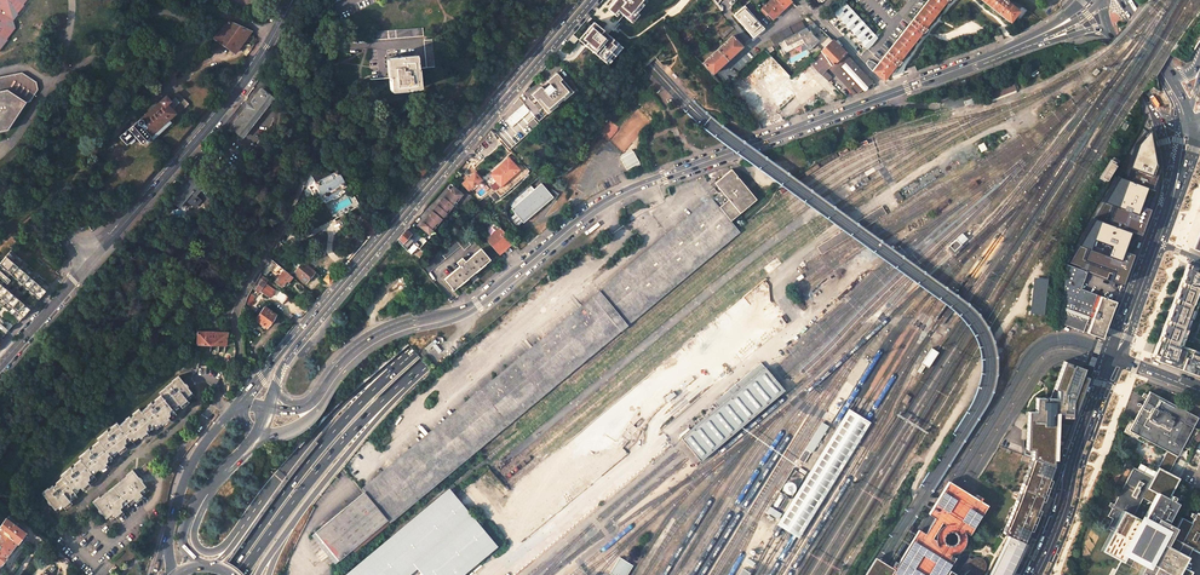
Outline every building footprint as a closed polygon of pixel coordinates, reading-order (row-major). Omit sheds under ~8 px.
[(12,28),(10,22),(13,17),(15,17),(24,5),(27,0),(0,0),(0,46),(12,28)] [(616,12),(620,8),(633,18),(648,0),(612,0),(608,5),(616,12)] [(789,0),(771,0),(760,10),(772,22),(774,21),(772,19),(791,2),(789,0)] [(920,35),(923,37),(925,34),(926,34),(927,35),(929,32),(924,29),(945,2),(948,4),(950,1),(952,3),(954,0),(928,0),(872,71),(884,82),(895,68),(898,70),(900,67),(901,68),(902,68),(904,65),(899,62),(907,52),(920,35)] [(1009,22),(1018,11),(1008,3),(1009,1),(1008,0),(981,0),(1009,22)] [(866,48),(878,38),(847,1),(835,12),(866,48)] [(744,6),(743,7),(748,14),(749,13),(754,20),(755,19),(760,25),(761,25),(744,6)] [(743,7),(734,15),(753,38),(757,35),(755,33),(762,27),(761,25),(760,25),(755,19),(754,20),(749,13),(748,14),(743,7)] [(13,17),(10,22),(12,28),(0,46),(0,52),(1,52),(16,28),(13,17)] [(579,37),(609,64),(625,46),(595,20),(579,37)] [(805,28),(801,20),(770,37),(774,45),(778,43),(784,40),(805,28)] [(235,52),(250,31),(229,22),(227,23),(214,38),(235,52)] [(810,26),(805,28),(784,40),(778,43),(785,53),(804,43),(811,50),(819,41),(812,35),(811,29),(812,29),(816,25),(814,23),(810,26)] [(423,28),(373,32),(373,40),(423,36),(423,28)] [(742,47),(732,36),(702,63),(713,74),(742,47)] [(431,39),(424,40),(426,68),(434,67),(431,39)] [(832,40),(820,51),(830,66),(832,67),(845,53),(832,40)] [(810,61),(817,71),(821,75),(825,71),(830,66),(820,51),(810,61)] [(832,67),(856,94),(872,83),(845,53),(832,67)] [(402,57),(389,58),(390,76),(389,77),(389,78),(390,90),(404,89),(404,90),(418,89),(416,71),(417,71),(417,68),(416,57),(402,58),(402,57)] [(8,130),(26,102),(30,102),(38,90),(36,82),(22,73),(0,77),(0,132),(8,130)] [(540,98),(546,105),(545,105),(542,108),(548,114),(551,111),(557,105),(564,100),(571,94),(573,92),(568,86),(565,88),(559,81),(562,79),(557,74),(556,73),(547,81),(548,82),(542,88),(541,87),(531,95),(536,101),(540,98)] [(559,81),(565,88),(568,86),(565,83),(563,80),(562,80),(562,79),(559,81)] [(1014,84),(987,94),(989,100),(1016,90),(1014,84)] [(273,98),(261,89),(231,128),(243,137),(273,98)] [(812,105),(819,100),(814,94),(808,99),(812,105)] [(143,145),(177,114),(173,110),(174,108),(175,107),(174,106),(179,102),(175,98),(172,101),(170,101),(166,96),(121,136),(120,138),(126,144),(128,144),(129,143),(130,144),(131,144),(135,141),(135,140),(134,139),(136,137),(143,145)] [(546,105),(540,98),(536,101),(537,101),(539,104),(542,108),(545,105),(546,105)] [(1146,124),(1113,180),(1154,195),(1158,181),(1158,173),(1158,166),(1154,150),(1146,124)] [(486,148),(497,137),(490,131),(480,143),(486,148)] [(983,143),(977,146),(981,153),(987,150),(983,143)] [(1113,157),(1101,177),(1106,180),(1119,161),(1113,157)] [(512,165),(508,160),(490,175),(494,180),(498,176),(512,165)] [(420,165),(415,171),(421,176),(426,170),(420,165)] [(494,180),(499,185),(507,178),(508,179),(517,171),(512,165),(498,176),(494,180)] [(731,169),(714,183),(728,199),(719,207),(730,221),(756,200),(731,169)] [(338,171),(315,184),(323,199),(346,186),(338,171)] [(475,171),(470,175),(474,180),(479,177),(475,171)] [(204,186),(192,175),(183,185),(182,184),(170,199),(179,207),(186,200),(194,207),(200,200),(195,196),(204,186)] [(1154,195),(1113,180),(1065,264),(1087,272),(1121,285),(1154,195)] [(552,197),(539,183),(510,208),(522,222),(552,197)] [(454,205),(463,194),(456,188),(454,186),(451,190),(451,191),(452,192),(448,197),(454,205)] [(898,193),(894,196),(898,203),(903,200),(898,193)] [(443,217),(450,209),(454,205),(448,197),(447,198),(446,198),(444,198),(440,201),(443,203),(440,206),(439,205),(437,206),(434,209),(443,217)] [(713,201),(316,532),(340,561),(738,230),(730,221),(719,207),(713,201)] [(887,215),(882,207),(858,222),(866,228),(887,215)] [(442,219),(435,212),(433,210),(430,214),(430,215),(431,215),(432,216),(439,222),(442,219)] [(429,234),(433,229),(436,226),(439,222),(432,216),(431,215),(430,215),(430,214),(430,216),(431,216),(426,223),(425,222),(422,223),(419,226),(429,234)] [(369,216),(362,221),(371,235),(377,228),(369,216)] [(511,216),(508,218),(516,228),(519,225),(511,216)] [(509,238),(500,228),(493,234),(501,244),(509,238)] [(401,236),(398,240),(400,242),(402,244),(406,249),(413,240),(411,238),(413,235),(408,231),(406,229),(405,232),(401,236)] [(843,231),(817,248),(822,256),(851,237),(843,231)] [(962,233),(949,246),(954,251),(967,239),(964,235),(962,233)] [(486,240),(498,254),(512,241),(511,240),(509,238),(501,244),(493,234),(486,240)] [(427,274),(461,246),(456,240),(422,268),(427,274)] [(470,245),(468,241),(461,246),(464,250),(470,245)] [(490,260),(481,249),(465,262),(462,258),(456,263),(459,266),(444,279),(453,291),(490,260)] [(40,298),(50,287),(9,252),(0,263),(40,298)] [(303,262),(294,273),(305,282),(314,272),(303,262)] [(1065,264),(1063,324),(1083,332),(1084,332),(1086,333),(1094,336),(1101,338),(1115,302),(1081,289),(1087,272),(1065,264)] [(1187,264),(1153,354),(1158,355),(1156,360),(1199,376),(1199,344),(1191,340),(1198,322),(1196,321),(1199,300),(1199,295),(1199,269),(1187,264)] [(284,270),(275,282),(281,287),(287,281),(288,282),(292,277),(284,270)] [(260,273),(252,287),(259,292),(260,291),(270,298),(275,290),(276,291),(278,289),(271,283),(269,286),(265,283),(267,279),(260,273)] [(329,274),(324,279),(329,284),(334,279),(329,274)] [(1048,279),(1033,278),(1029,312),(1044,314),(1048,279)] [(19,322),(30,309),(0,282),(0,306),(19,322)] [(250,294),(245,304),(248,306),(255,297),(250,294)] [(765,311),(774,321),(783,313),(774,303),(765,311)] [(810,303),(799,313),(803,318),(814,308),(810,303)] [(257,317),(255,319),(267,327),(275,315),(264,307),(257,317)] [(235,346),(232,333),(230,333),(228,332),(197,331),(197,345),(211,345),(235,346)] [(244,349),(245,358),(250,361),(253,355),(244,349)] [(938,353),(931,349),(921,364),(922,365),(925,367),(928,369),(938,353)] [(861,360),(857,366),(863,370),(867,363),(861,360)] [(1057,399),(1057,418),(1071,421),(1087,377),(1081,374),(1083,369),(1073,365),(1072,366),(1070,365),(1070,364),(1064,361),(1054,388),(1058,390),(1057,399)] [(701,462),(785,392),(778,383),(771,375),(765,368),(761,364),(724,395),(726,398),(718,403),(720,406),(718,407),(681,439),(686,445),(694,454),(701,462)] [(917,373),(920,375),(925,367),(922,365),(917,373)] [(856,368),(848,381),(854,385),(862,371),(856,368)] [(162,395),(175,413),(189,402),(188,401),(195,396),(179,375),(172,381),(173,381),(166,387),(160,392),(162,395)] [(1144,401),(1154,406),(1159,396),(1149,391),(1144,401)] [(906,394),(902,401),(906,404),(910,397),(906,394)] [(157,431),(177,415),(175,413),(162,395),(155,400),(155,401),(153,403),(152,402),(147,405),(147,406),(141,410),(155,429),(157,431)] [(724,395),(715,403),(718,407),(720,406),(718,403),(726,398),(724,395)] [(1159,396),(1154,406),(1144,401),(1134,420),(1130,418),(1123,432),(1129,435),(1156,449),(1158,446),(1177,456),(1182,447),(1192,452),(1199,436),(1199,431),(1183,421),(1188,412),(1159,396)] [(1028,411),(1027,449),(1032,449),(1032,458),(1052,465),(1054,458),(1055,458),(1056,441),(1054,440),(1054,434),(1056,434),(1057,418),(1057,399),(1036,398),(1036,412),(1028,411)] [(119,424),(133,442),(135,444),(155,429),(141,410),(139,408),(132,414),(133,414),(130,416),(129,415),(125,418),(125,419),(119,424)] [(850,411),(848,410),(777,525),(780,526),(787,531),(795,536),(798,538),(870,423),(865,420),(858,416),(850,411)] [(99,440),(113,458),(133,442),(119,424),(117,421),(110,426),(111,427),(108,430),(107,429),(103,432),(97,437),(99,440)] [(821,422),(795,465),(801,468),(810,452),(811,453),(828,426),(821,422)] [(93,446),(90,448),(89,447),(85,450),(85,451),(79,456),(81,458),(94,476),(115,460),(113,458),(99,440),(92,445),(93,446)] [(1177,456),(1167,451),(1158,468),(1168,473),(1177,456)] [(63,477),(76,494),(97,479),(94,476),(81,458),(74,464),(75,464),(72,467),(71,465),(67,469),(61,474),(63,477)] [(1010,514),(1002,533),(1007,535),(1025,543),(1044,498),(1055,467),(1052,465),(1032,458),(1016,500),(1010,514)] [(142,473),(149,468),(146,464),(139,469),(142,473)] [(794,467),(778,492),(791,500),(798,488),(805,474),(794,467)] [(1107,528),(1112,531),(1107,540),(1124,550),(1126,550),(1114,574),(1113,574),(1188,574),(1190,571),(1181,566),(1186,557),(1176,552),(1181,543),(1199,553),(1199,504),(1195,514),(1193,518),(1190,522),(1181,517),(1175,528),(1166,523),(1179,498),(1181,495),(1182,493),(1172,488),(1178,478),(1168,473),(1158,468),(1153,477),(1133,467),(1114,504),(1112,508),(1107,516),(1112,519),(1107,528)] [(126,476),(119,481),(120,481),(113,487),(128,506),(135,500),(142,495),(148,490),(132,469),(125,475),(126,476)] [(53,484),(49,487),(48,486),(41,491),(57,512),(64,507),(65,508),(78,497),(76,494),(63,477),(56,482),(56,483),(54,485),(53,484)] [(954,558),(949,553),(952,554),(957,553),(961,550),(964,547),(966,544),(967,539),(966,535),(965,531),(969,535),(987,505),(980,501),(974,497),(963,491),(953,484),(948,481),(929,513),(933,516),(935,518),(926,533),(924,532),(919,529),(893,570),(881,563),(875,560),(866,574),(944,574),(954,558)] [(128,506),(113,487),(106,492),(99,496),(98,495),(91,501),(107,521),(114,516),(121,511),(128,506)] [(413,564),(423,574),(465,574),(499,547),(454,494),(357,574),(400,574),(413,564)] [(770,506),(766,516),(777,521),(789,502),(777,494),(770,506)] [(535,519),(547,509),(541,502),(529,512),(535,519)] [(478,519),(482,524),(486,521),(481,516),(478,519)] [(17,542),(18,543),(26,532),(6,518),(6,519),(4,518),(3,518),(0,518),(0,530),(17,542)] [(17,542),(0,530),(0,565),(17,542)] [(1007,535),(988,574),(1010,574),(1017,560),(1025,543),(1007,535)] [(749,554),(743,563),(751,568),(757,559),(749,554)] [(633,565),(619,557),(609,573),(610,574),(612,574),(615,574),(616,573),(618,574),(627,574),(633,565)] [(983,571),(985,568),(985,565),(984,562),(982,559),(980,558),(977,557),(974,558),(972,559),(968,557),(960,570),(964,572),(970,569),(971,571),(974,573),(977,573),(980,573),(983,571)]
